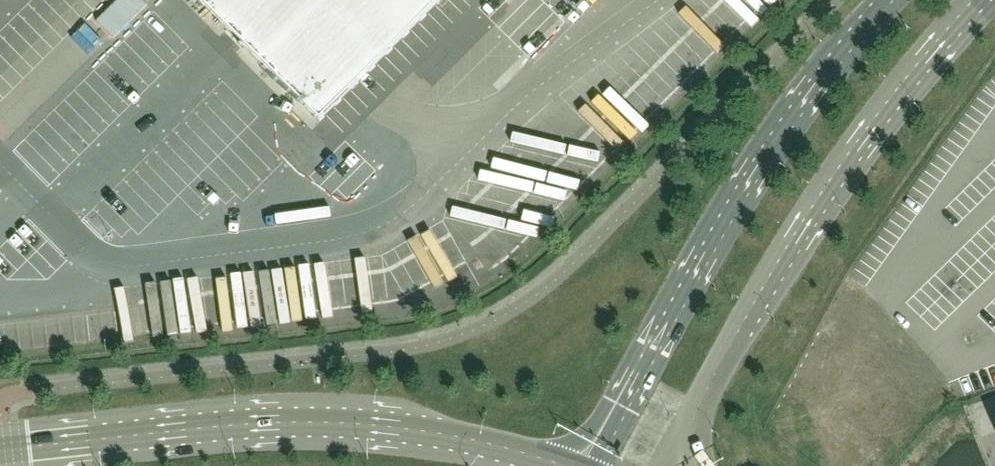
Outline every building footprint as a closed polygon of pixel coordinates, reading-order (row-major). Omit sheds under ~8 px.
[(320,121),(344,98),(365,76),(442,0),(200,0),(320,121)]
